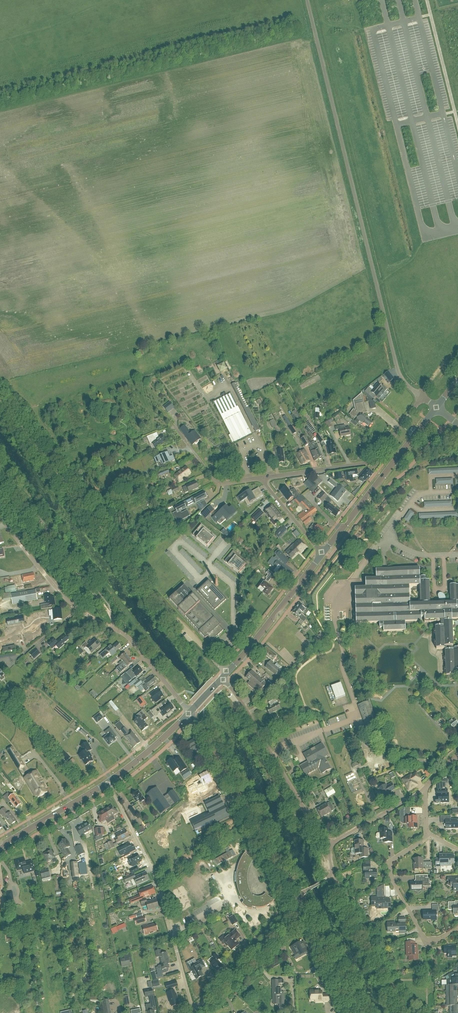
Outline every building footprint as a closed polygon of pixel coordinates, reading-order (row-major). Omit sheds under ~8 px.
[(221,372),(226,369),(223,364),(218,367),(221,372)] [(388,372),(384,375),(390,382),(393,380),(394,379),(388,372)] [(255,432),(260,430),(236,383),(231,385),(255,432)] [(379,400),(385,393),(388,390),(383,386),(382,388),(381,387),(378,385),(373,391),(369,388),(365,393),(373,400),(376,397),(379,400)] [(214,402),(223,421),(234,443),(252,434),(241,413),(231,394),(214,402)] [(366,412),(362,394),(353,402),(355,411),(354,411),(354,410),(352,412),(353,413),(351,416),(355,419),(356,418),(358,419),(355,422),(358,425),(360,422),(363,424),(369,429),(373,424),(369,420),(363,415),(364,414),(366,414),(365,412),(366,412)] [(367,402),(369,402),(371,410),(376,409),(375,404),(368,398),(368,399),(367,399),(367,402)] [(168,413),(175,408),(170,402),(163,407),(168,413)] [(191,434),(184,426),(180,429),(187,437),(189,440),(193,445),(195,443),(196,444),(199,442),(198,441),(200,439),(194,431),(191,434)] [(345,429),(344,426),(335,428),(336,431),(339,430),(340,438),(350,436),(349,428),(345,429)] [(312,439),(314,437),(313,435),(312,434),(312,433),(308,428),(305,430),(308,433),(307,433),(312,439)] [(154,438),(153,435),(147,437),(150,444),(151,443),(156,450),(163,444),(162,443),(166,441),(162,435),(158,438),(157,437),(154,438)] [(312,448),(313,450),(314,450),(315,449),(313,445),(312,446),(310,443),(306,437),(306,436),(301,440),(305,447),(308,445),(310,448),(310,449),(312,448)] [(336,453),(335,446),(334,442),(326,444),(327,448),(328,448),(329,455),(336,453)] [(314,450),(319,460),(322,458),(323,458),(317,443),(313,445),(315,449),(314,450)] [(278,456),(277,456),(278,464),(285,463),(283,451),(281,451),(281,447),(273,448),(273,453),(278,452),(278,456)] [(138,455),(135,456),(136,459),(139,458),(151,453),(150,450),(138,455)] [(302,465),(304,464),(309,461),(306,456),(308,455),(304,450),(296,455),(302,465)] [(310,452),(315,462),(319,460),(314,450),(313,450),(310,451),(310,452)] [(157,464),(158,463),(161,462),(163,465),(162,465),(163,466),(175,460),(173,456),(170,458),(169,457),(168,453),(156,458),(154,459),(157,464)] [(179,483),(186,478),(186,477),(191,473),(186,467),(174,476),(179,483)] [(369,479),(373,474),(367,468),(360,477),(365,482),(368,478),(369,479)] [(158,478),(162,476),(170,473),(168,469),(161,472),(161,473),(157,474),(158,478)] [(347,479),(357,477),(356,471),(346,472),(347,479)] [(310,485),(313,487),(315,485),(313,482),(310,479),(307,481),(309,484),(310,485)] [(338,502),(346,492),(338,486),(330,480),(328,482),(337,489),(331,496),(338,502)] [(189,492),(199,488),(196,482),(186,486),(187,486),(183,488),(185,493),(189,492)] [(312,493),(318,487),(315,485),(313,487),(311,488),(308,490),(312,493)] [(169,496),(173,494),(173,493),(180,490),(178,487),(167,492),(169,496)] [(300,496),(294,489),(290,492),(286,487),(280,491),(288,501),(293,497),(295,499),(300,496)] [(262,493),(256,496),(253,491),(250,493),(249,491),(237,498),(240,503),(247,499),(250,503),(263,496),(262,493)] [(181,513),(181,512),(207,498),(204,492),(174,508),(176,512),(173,514),(178,523),(190,516),(187,510),(181,513)] [(322,503),(328,497),(323,492),(317,499),(322,503)] [(300,519),(304,524),(305,525),(311,521),(309,518),(317,512),(313,507),(310,510),(313,507),(307,501),(303,497),(301,495),(299,497),(294,501),(295,502),(299,506),(301,503),(309,511),(305,514),(304,512),(298,516),(299,517),(300,519)] [(338,515),(340,513),(339,513),(340,512),(329,504),(325,509),(336,517),(338,515)] [(274,526),(282,519),(279,514),(280,514),(273,505),(264,512),(272,522),(271,522),(274,526)] [(211,506),(201,515),(205,519),(214,511),(211,506)] [(228,510),(225,507),(212,518),(216,523),(223,517),(227,521),(237,512),(231,506),(228,510)] [(410,510),(404,520),(408,523),(414,514),(410,510)] [(211,533),(201,525),(193,535),(194,536),(195,536),(194,535),(197,531),(200,534),(197,538),(207,547),(216,537),(212,534),(215,537),(214,539),(209,535),(211,533)] [(316,527),(313,525),(310,528),(313,531),(312,531),(315,534),(316,533),(320,536),(324,531),(317,525),(316,527)] [(279,539),(288,530),(283,526),(275,535),(279,539)] [(300,553),(306,547),(299,540),(285,553),(291,560),(299,552),(300,553)] [(278,549),(274,553),(277,556),(274,558),(270,564),(273,567),(270,570),(276,574),(277,573),(287,580),(289,578),(293,571),(285,565),(289,561),(278,549)] [(244,560),(243,559),(233,551),(225,562),(226,563),(229,565),(239,573),(247,563),(244,560)] [(456,585),(450,586),(450,602),(444,602),(444,601),(445,601),(445,600),(445,599),(445,598),(445,597),(445,596),(444,595),(443,595),(443,594),(442,594),(441,594),(440,594),(439,594),(438,595),(438,596),(438,597),(438,598),(438,599),(439,599),(439,600),(440,601),(441,601),(442,602),(430,602),(429,581),(425,581),(425,577),(421,577),(421,578),(420,578),(420,577),(420,576),(420,568),(384,570),(376,570),(376,579),(365,579),(365,589),(355,589),(355,597),(355,596),(355,598),(355,602),(355,605),(356,605),(356,607),(355,607),(356,608),(356,615),(356,614),(356,616),(356,619),(356,624),(380,623),(380,624),(379,624),(379,629),(383,629),(383,632),(405,632),(405,623),(421,622),(421,619),(424,619),(424,622),(441,622),(441,625),(441,628),(435,628),(436,650),(444,650),(444,649),(445,649),(446,651),(445,651),(446,677),(454,677),(454,674),(455,674),(455,675),(457,675),(457,648),(454,648),(454,649),(453,649),(453,648),(452,623),(454,623),(455,624),(455,626),(457,625),(457,586),(456,586),(456,585)] [(269,584),(268,583),(274,575),(269,571),(266,573),(268,575),(266,578),(267,579),(264,583),(262,582),(257,589),(267,596),(271,591),(272,592),(274,589),(272,588),(272,589),(268,586),(269,584)] [(35,579),(33,573),(18,577),(19,579),(22,579),(23,583),(34,581),(33,580),(35,579)] [(261,578),(255,573),(251,578),(257,583),(261,578)] [(215,610),(226,600),(209,582),(198,592),(215,610)] [(15,586),(8,587),(5,588),(6,594),(17,592),(15,586)] [(193,596),(185,586),(170,600),(179,609),(178,609),(185,617),(186,617),(200,632),(199,632),(205,639),(208,637),(212,641),(223,631),(219,626),(220,625),(214,618),(214,619),(200,603),(193,596)] [(40,588),(35,589),(36,590),(11,594),(13,605),(21,604),(21,603),(37,600),(36,593),(40,593),(40,591),(40,588)] [(54,598),(51,598),(50,595),(44,596),(46,605),(41,606),(42,610),(52,608),(52,606),(55,606),(54,598)] [(296,608),(302,613),(303,612),(306,615),(309,611),(305,609),(306,608),(303,606),(302,607),(299,604),(296,608)] [(304,617),(301,615),(302,613),(296,608),(292,613),(296,615),(295,616),(298,618),(304,622),(307,619),(304,617)] [(54,620),(62,620),(61,609),(53,610),(54,620)] [(43,612),(37,613),(38,623),(48,622),(47,616),(43,616),(43,612)] [(68,640),(65,636),(62,638),(61,638),(56,642),(53,639),(47,644),(52,649),(55,646),(59,650),(65,644),(64,644),(68,640)] [(100,645),(95,639),(88,645),(86,642),(81,647),(84,650),(86,648),(92,653),(100,645)] [(112,655),(115,653),(121,647),(118,643),(113,648),(111,645),(106,650),(104,652),(103,652),(99,655),(103,659),(110,653),(112,655)] [(275,666),(272,663),(277,656),(266,648),(263,652),(267,655),(266,657),(271,660),(266,668),(276,676),(282,668),(277,663),(275,666)] [(34,659),(40,654),(35,649),(29,654),(34,659)] [(120,666),(129,658),(125,653),(119,658),(122,661),(118,664),(120,666)] [(133,663),(129,658),(120,666),(118,667),(122,672),(127,667),(133,663)] [(136,677),(142,671),(138,667),(133,672),(131,669),(126,674),(124,676),(129,682),(132,680),(136,676),(136,677)] [(260,691),(267,684),(252,671),(246,678),(250,682),(247,684),(258,693),(260,691)] [(155,682),(156,680),(153,676),(152,678),(151,677),(143,682),(145,685),(144,685),(143,684),(141,686),(146,692),(149,689),(156,683),(155,682)] [(272,687),(275,684),(274,684),(276,682),(271,679),(267,683),(272,687)] [(136,688),(143,684),(140,680),(136,683),(133,685),(136,688)] [(331,687),(336,700),(346,696),(341,683),(331,687)] [(125,690),(128,694),(134,688),(131,684),(125,690)] [(161,699),(160,698),(164,695),(159,689),(155,692),(155,691),(150,695),(156,703),(161,699)] [(275,699),(269,703),(271,707),(267,709),(269,715),(281,709),(276,701),(280,699),(277,694),(272,696),(273,699),(275,699)] [(105,703),(110,709),(112,707),(114,710),(117,708),(110,699),(105,703)] [(358,706),(365,726),(377,722),(369,702),(358,706)] [(164,716),(166,715),(167,714),(168,715),(171,712),(171,711),(174,709),(169,703),(164,707),(161,704),(152,711),(155,716),(160,713),(163,717),(164,716)] [(137,718),(133,721),(141,731),(147,725),(142,720),(146,717),(141,710),(134,715),(137,718)] [(100,714),(93,718),(97,723),(103,718),(100,714)] [(455,719),(453,721),(451,719),(448,722),(452,728),(457,724),(457,723),(455,719)] [(129,734),(125,728),(120,722),(115,726),(119,732),(121,731),(125,736),(125,737),(133,748),(140,743),(132,732),(129,734)] [(109,746),(116,740),(112,735),(114,733),(110,728),(105,733),(107,736),(104,739),(109,746)] [(195,744),(194,741),(186,745),(187,747),(185,748),(187,751),(189,750),(189,751),(192,749),(195,754),(204,749),(200,741),(195,744)] [(84,752),(78,756),(81,760),(82,760),(85,766),(93,761),(91,758),(92,757),(89,752),(91,750),(87,743),(81,747),(84,752)] [(328,755),(322,744),(315,748),(310,750),(311,750),(302,755),(308,763),(300,767),(305,776),(309,774),(315,771),(315,770),(319,768),(322,774),(331,769),(324,758),(328,755)] [(16,752),(12,747),(6,750),(18,770),(25,766),(18,753),(17,752),(16,752)] [(179,757),(175,760),(173,758),(167,762),(167,763),(166,764),(166,765),(167,767),(168,767),(169,766),(173,772),(178,769),(180,773),(187,768),(179,757)] [(204,766),(210,761),(206,757),(201,762),(204,766)] [(145,782),(161,772),(155,762),(138,771),(145,782)] [(185,780),(189,778),(189,777),(192,775),(188,769),(181,775),(185,780)] [(38,798),(42,795),(47,793),(44,788),(45,788),(43,785),(44,784),(36,771),(24,778),(35,797),(37,796),(38,798)] [(193,784),(188,787),(191,794),(197,791),(198,794),(208,789),(203,780),(205,779),(206,781),(210,779),(206,772),(198,776),(200,779),(192,783),(193,784)] [(297,772),(292,775),(295,783),(301,780),(297,772)] [(355,779),(353,773),(345,776),(348,782),(355,779)] [(420,779),(417,773),(412,776),(411,775),(405,778),(406,779),(403,781),(405,784),(405,785),(406,786),(409,791),(415,787),(415,786),(416,786),(416,784),(415,784),(416,782),(420,779)] [(390,792),(395,790),(392,784),(387,787),(386,785),(384,786),(382,783),(377,785),(379,789),(385,799),(392,795),(390,792)] [(328,798),(335,793),(331,787),(324,791),(328,798)] [(163,797),(157,788),(147,795),(161,814),(171,807),(170,807),(180,800),(173,790),(163,797)] [(447,797),(447,790),(437,790),(437,794),(438,794),(438,799),(435,799),(435,803),(449,803),(448,797),(447,797)] [(140,794),(138,791),(136,793),(136,792),(135,793),(135,792),(134,792),(132,793),(132,794),(133,795),(132,795),(135,799),(135,800),(137,802),(139,801),(141,803),(145,800),(141,793),(140,794)] [(11,796),(8,793),(3,797),(8,804),(11,801),(16,808),(21,804),(16,798),(13,794),(11,796)] [(228,816),(219,797),(205,804),(210,814),(191,823),(194,830),(213,820),(214,823),(228,816)] [(330,802),(317,810),(321,818),(324,816),(329,813),(335,810),(330,802)] [(105,810),(112,822),(115,820),(114,817),(113,817),(113,815),(114,815),(118,813),(116,809),(114,810),(111,806),(108,808),(109,808),(105,810)] [(134,817),(137,815),(132,807),(129,810),(134,817)] [(4,808),(0,811),(0,814),(3,818),(4,817),(11,825),(16,821),(16,820),(10,813),(8,814),(4,808)] [(400,813),(400,820),(400,821),(400,822),(401,822),(401,823),(402,823),(402,824),(403,824),(404,824),(405,824),(410,824),(410,829),(417,828),(417,816),(409,817),(408,814),(410,814),(410,808),(404,808),(404,809),(403,809),(402,809),(402,810),(401,810),(401,811),(400,811),(400,812),(400,813)] [(108,824),(112,822),(105,810),(101,812),(98,814),(100,819),(99,820),(101,823),(105,821),(105,820),(107,820),(106,821),(108,824)] [(451,816),(440,817),(441,824),(445,823),(445,830),(457,829),(457,819),(451,819),(451,816)] [(81,836),(92,830),(88,823),(82,826),(82,825),(76,828),(81,836)] [(105,835),(104,828),(99,828),(95,829),(96,837),(101,836),(100,835),(105,835)] [(388,833),(388,829),(380,829),(380,833),(377,833),(376,835),(376,837),(378,838),(380,838),(380,839),(383,839),(383,840),(383,839),(384,839),(384,843),(392,843),(392,833),(388,833)] [(117,843),(129,837),(126,830),(116,835),(117,838),(115,839),(117,843)] [(66,858),(71,855),(67,849),(70,847),(69,845),(70,845),(68,842),(67,842),(66,839),(64,841),(64,840),(61,841),(62,842),(60,843),(61,844),(58,846),(66,858)] [(104,845),(107,851),(109,850),(115,847),(112,841),(106,844),(104,845)] [(364,849),(363,842),(354,842),(355,848),(352,848),(351,849),(351,854),(352,855),(355,855),(355,854),(355,853),(359,853),(360,858),(368,857),(368,849),(364,849)] [(131,847),(130,843),(124,846),(124,847),(118,850),(121,856),(124,854),(125,855),(136,850),(134,846),(131,847)] [(79,856),(85,853),(81,845),(75,848),(79,856)] [(57,861),(51,850),(45,854),(44,857),(48,863),(52,860),(54,863),(57,861)] [(213,884),(213,885),(218,892),(217,893),(217,894),(219,893),(220,891),(222,890),(223,889),(225,887),(226,885),(228,884),(229,882),(230,880),(232,881),(233,882),(234,882),(235,882),(236,882),(237,884),(237,885),(237,887),(238,888),(238,890),(238,892),(239,893),(240,895),(240,896),(241,897),(242,899),(243,900),(244,902),(242,904),(243,905),(244,905),(245,906),(246,907),(247,908),(248,908),(249,909),(250,909),(251,910),(253,907),(254,907),(255,908),(256,908),(257,908),(257,909),(256,916),(256,915),(260,915),(263,915),(266,914),(266,915),(266,912),(265,910),(264,908),(264,907),(265,907),(266,907),(267,906),(268,906),(269,905),(271,904),(271,903),(272,903),(273,902),(274,901),(275,900),(274,900),(276,898),(273,896),(271,898),(266,894),(266,895),(265,896),(264,897),(263,897),(262,898),(261,898),(260,898),(259,898),(258,898),(257,898),(256,898),(255,898),(254,897),(253,896),(252,896),(251,895),(250,894),(250,893),(249,892),(249,890),(248,889),(247,888),(247,886),(247,885),(246,883),(246,882),(246,880),(246,879),(246,877),(246,875),(246,874),(247,872),(247,871),(247,869),(248,868),(248,866),(249,865),(250,864),(250,862),(251,861),(252,860),(253,859),(245,854),(246,853),(246,852),(245,854),(244,855),(243,856),(242,858),(241,859),(240,861),(239,862),(239,864),(238,866),(238,867),(237,869),(236,869),(235,868),(235,867),(236,865),(236,864),(236,862),(235,862),(235,864),(226,863),(225,866),(225,869),(224,871),(223,872),(222,875),(220,878),(218,880),(216,883),(213,885),(213,884)] [(217,866),(233,857),(230,852),(214,860),(217,866)] [(137,855),(136,854),(132,856),(129,857),(128,860),(130,865),(133,867),(136,865),(137,862),(141,861),(138,855),(137,855)] [(436,868),(441,868),(441,866),(451,866),(451,863),(454,863),(453,856),(451,855),(443,855),(443,857),(440,857),(440,859),(436,859),(436,868)] [(26,863),(24,858),(15,861),(17,871),(23,869),(24,874),(35,872),(32,861),(26,863)] [(423,863),(423,859),(418,859),(418,860),(414,860),(414,869),(419,868),(419,870),(423,869),(423,868),(425,868),(425,869),(431,869),(431,863),(423,863)] [(86,863),(79,864),(81,875),(87,874),(86,863)] [(371,871),(370,865),(363,865),(364,871),(365,871),(365,879),(377,878),(376,870),(371,871)] [(49,870),(40,872),(42,878),(43,881),(50,879),(50,876),(49,870)] [(145,874),(145,873),(135,877),(134,875),(124,879),(126,883),(131,880),(134,886),(136,885),(137,885),(149,880),(147,874),(145,874)] [(418,893),(420,890),(422,890),(422,885),(426,885),(426,878),(418,879),(418,882),(411,882),(412,891),(416,890),(418,893)] [(448,878),(447,881),(449,882),(447,885),(451,887),(454,887),(454,892),(457,892),(457,878),(448,878)] [(131,904),(135,902),(142,900),(142,899),(156,894),(153,886),(139,892),(140,896),(133,898),(129,900),(131,904)] [(390,909),(390,900),(383,900),(383,898),(371,898),(372,907),(380,907),(380,909),(390,909)] [(147,903),(146,899),(140,901),(142,908),(147,906),(148,911),(159,908),(157,900),(147,903)] [(457,902),(448,903),(448,910),(449,910),(454,910),(455,916),(455,917),(457,917),(457,906),(457,902)] [(437,920),(436,912),(438,912),(438,905),(432,905),(432,911),(423,911),(423,920),(431,920),(431,921),(437,920)] [(137,918),(143,916),(142,913),(141,910),(138,911),(139,914),(136,915),(129,917),(130,920),(137,918)] [(238,923),(234,916),(229,919),(233,926),(238,923)] [(406,934),(405,924),(405,918),(399,918),(399,924),(395,924),(392,924),(392,923),(387,923),(388,932),(399,932),(399,934),(406,934)] [(111,932),(125,927),(123,922),(109,927),(111,932)] [(158,930),(156,924),(148,926),(147,926),(143,927),(145,935),(150,934),(149,933),(158,930)] [(236,948),(240,945),(236,940),(240,936),(235,930),(228,936),(229,936),(223,941),(227,947),(228,946),(232,951),(236,947),(236,948)] [(415,946),(415,942),(406,943),(407,956),(409,956),(409,961),(418,961),(417,946),(415,946)] [(300,955),(308,951),(304,943),(301,944),(300,943),(291,948),(296,955),(299,953),(300,955)] [(456,954),(456,946),(452,946),(452,947),(448,947),(448,946),(444,946),(444,954),(448,954),(448,955),(448,956),(448,958),(452,958),(452,954),(456,954)] [(156,952),(157,958),(160,957),(162,965),(158,966),(159,967),(156,968),(158,975),(167,973),(167,972),(168,972),(168,971),(167,968),(169,968),(169,967),(169,968),(168,964),(170,963),(169,960),(167,953),(162,954),(161,950),(156,952)] [(218,972),(223,967),(218,961),(220,959),(216,954),(213,957),(215,960),(211,964),(215,969),(218,972)] [(122,968),(131,966),(129,958),(120,959),(122,968)] [(197,963),(188,967),(191,973),(192,972),(196,979),(203,975),(201,971),(202,971),(202,970),(202,969),(205,967),(202,960),(197,963)] [(320,964),(310,970),(313,974),(325,973),(320,964)] [(447,980),(447,985),(449,985),(457,985),(457,975),(455,975),(454,973),(454,972),(450,974),(448,975),(448,976),(445,977),(447,980)] [(326,982),(322,975),(318,978),(322,985),(326,982)] [(279,989),(279,984),(284,984),(283,980),(272,980),(273,993),(274,993),(274,1003),(279,1003),(279,1011),(284,1010),(284,992),(281,992),(281,989),(279,989)] [(152,989),(144,991),(146,997),(149,996),(151,1006),(147,1009),(148,1012),(147,1012),(155,1012),(155,1011),(157,1011),(152,989)] [(175,994),(174,991),(167,993),(170,1003),(171,1002),(172,1007),(178,1005),(178,1003),(179,1003),(176,994),(175,994)] [(322,995),(322,992),(310,992),(310,1001),(318,1000),(318,1002),(331,1001),(331,994),(322,995)] [(109,1000),(102,1001),(104,1012),(111,1012),(109,1000)]
